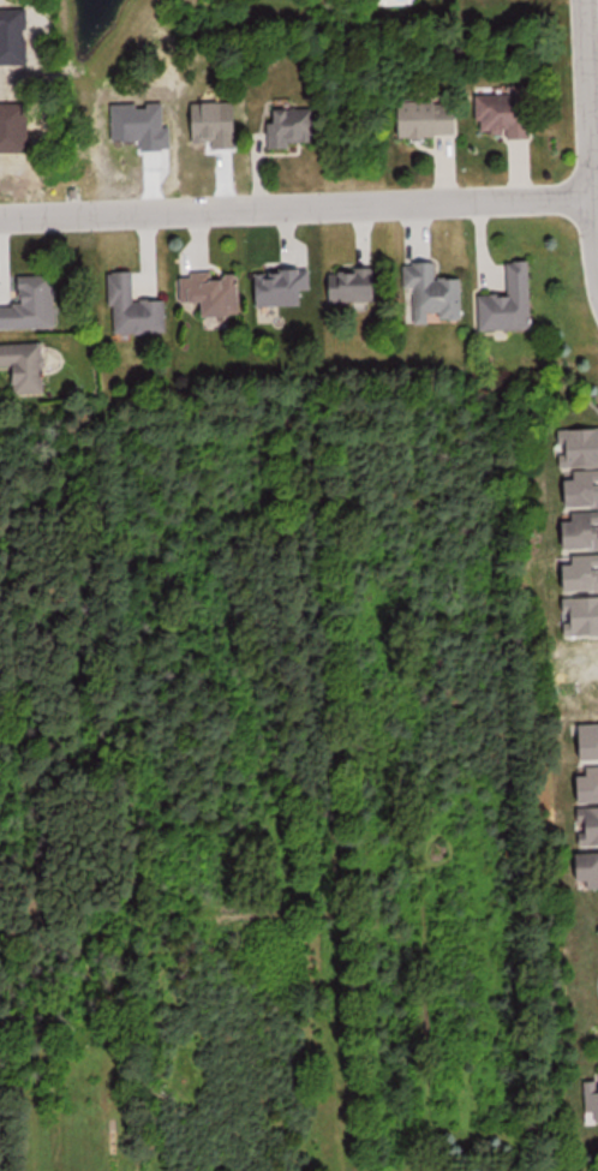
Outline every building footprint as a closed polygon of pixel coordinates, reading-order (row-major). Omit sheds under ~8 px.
[(536,138),(535,89),(518,90),(518,97),(482,97),(483,139),(536,138)] [(464,105),(406,105),(406,140),(464,140),(464,105)] [(319,112),(274,112),(274,149),(319,149),(319,112)] [(481,294),(482,329),(534,328),(533,260),(510,261),(511,294),(481,294)] [(417,286),(417,320),(464,320),(464,277),(438,277),(438,261),(406,261),(406,286),(417,286)] [(259,305),(306,303),(306,288),(313,288),(312,267),(258,268),(259,305)] [(380,300),(380,268),(330,268),(330,300),(380,300)] [(243,313),(241,270),(184,273),(185,301),(207,300),(208,314),(243,313)] [(114,333),(168,332),(167,298),(136,299),(135,271),(113,271),(114,333)] [(57,325),(56,274),(21,274),(21,304),(0,304),(0,326),(57,325)] [(46,392),(45,342),(0,343),(0,366),(17,366),(17,392),(46,392)] [(561,428),(562,466),(597,465),(597,427),(561,428)] [(572,469),(573,505),(597,505),(597,468),(572,469)] [(571,548),(597,548),(597,510),(571,510),(571,548)] [(584,722),(585,759),(597,758),(597,722),(584,722)] [(585,764),(585,801),(597,801),(597,764),(585,764)] [(583,806),(583,844),(597,844),(597,806),(583,806)] [(597,888),(597,850),(585,850),(585,888),(597,888)] [(590,1075),(590,1122),(597,1122),(597,1075),(590,1075)]
